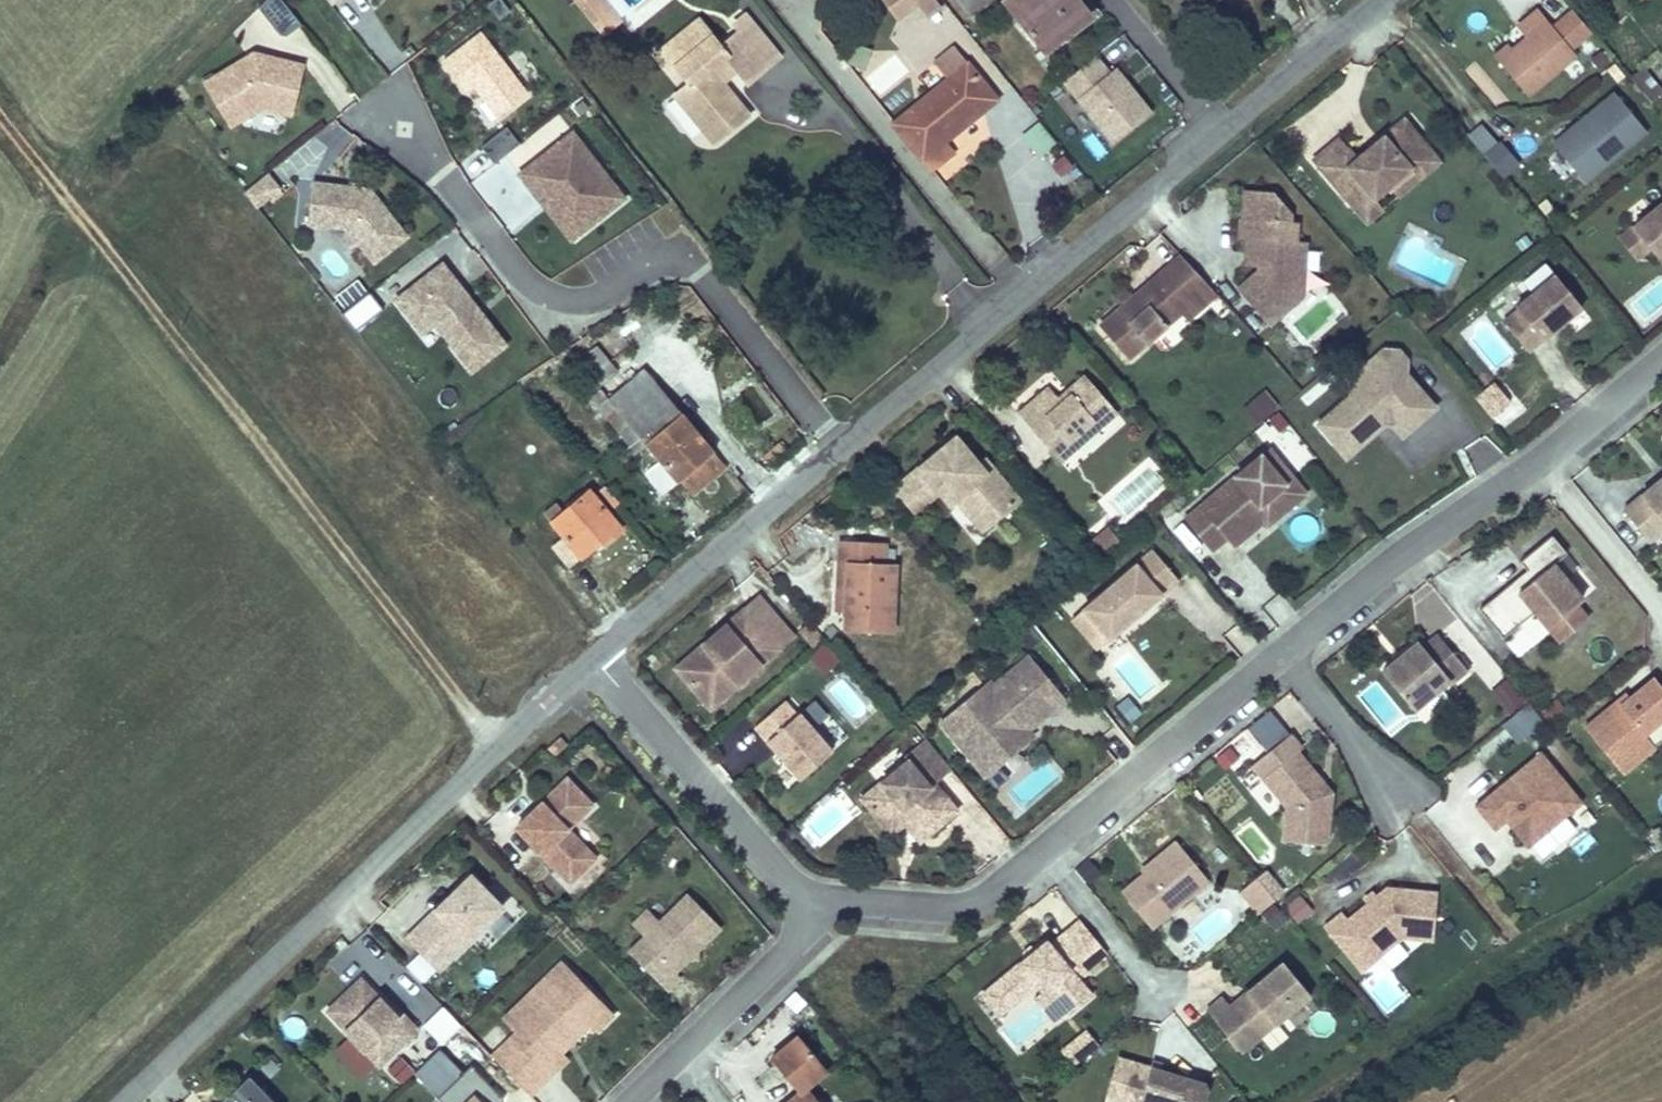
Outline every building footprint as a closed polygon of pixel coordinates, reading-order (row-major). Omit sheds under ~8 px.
[(301,19),(283,0),(265,0),(257,7),(283,35),(301,19)] [(499,0),(492,0),(485,5),(497,20),(508,12),(499,0)] [(897,17),(900,14),(917,0),(884,0),(897,17)] [(935,0),(917,0),(929,15),(940,6),(935,0)] [(971,16),(991,0),(958,0),(971,16)] [(1003,2),(1042,50),(1088,14),(1077,0),(1006,0),(1003,2)] [(1192,15),(1209,1),(1208,0),(1180,0),(1192,15)] [(673,96),(702,131),(711,131),(722,122),(727,129),(747,114),(721,82),(728,76),(736,69),(746,82),(779,55),(745,14),(734,23),(740,30),(719,47),(697,20),(654,54),(668,72),(674,66),(688,84),(673,96)] [(1494,55),(1528,96),(1576,56),(1546,19),(1511,49),(1507,44),(1494,55)] [(525,95),(479,34),(441,62),(464,91),(471,86),(495,117),(525,95)] [(873,47),(854,42),(848,62),(867,67),(873,47)] [(977,112),(994,98),(953,47),(937,60),(950,76),(893,123),(920,157),(931,170),(952,153),(942,140),(957,128),(977,112)] [(290,116),(303,66),(265,56),(263,63),(258,62),(253,52),(201,83),(227,127),(260,108),(290,116)] [(263,63),(265,56),(253,52),(258,62),(263,63)] [(1149,111),(1114,66),(1108,70),(1094,53),(1060,80),(1109,143),(1149,111)] [(1642,71),(1632,79),(1650,102),(1661,93),(1642,71)] [(1587,183),(1647,132),(1614,92),(1553,143),(1587,183)] [(989,126),(977,112),(957,128),(969,142),(989,126)] [(1334,133),(1309,155),(1341,192),(1357,178),(1370,193),(1384,180),(1388,184),(1430,148),(1399,113),(1352,154),(1334,133)] [(1057,142),(1041,120),(1023,134),(1040,155),(1057,142)] [(711,131),(702,131),(711,142),(727,129),(722,122),(711,131)] [(1482,124),(1470,133),(1505,175),(1517,166),(1521,162),(1502,139),(1497,142),(1482,124)] [(492,160),(519,144),(508,126),(482,142),(492,160)] [(601,171),(569,132),(559,141),(590,180),(601,171)] [(590,180),(559,141),(516,175),(526,187),(531,182),(574,236),(622,198),(601,171),(590,180)] [(1435,155),(1430,148),(1388,184),(1393,191),(1435,155)] [(1077,165),(1067,151),(1051,162),(1061,176),(1077,165)] [(254,206),(278,188),(266,173),(242,191),(254,206)] [(1370,193),(1357,178),(1341,192),(1363,217),(1379,203),(1370,193)] [(403,237),(367,190),(310,182),(305,223),(345,229),(371,262),(403,237)] [(574,236),(531,182),(526,187),(569,240),(574,236)] [(1241,193),(1238,237),(1256,238),(1254,271),(1236,287),(1270,325),(1300,298),(1288,284),(1288,282),(1302,270),(1304,242),(1293,241),(1295,223),(1286,222),(1287,211),(1274,196),(1241,193)] [(1633,226),(1652,210),(1642,198),(1622,214),(1629,222),(1625,226),(1628,230),(1620,237),(1637,258),(1650,247),(1633,226)] [(1661,260),(1661,259),(1661,202),(1652,210),(1633,226),(1650,247),(1661,260)] [(1130,359),(1182,314),(1176,308),(1206,282),(1183,255),(1101,325),(1130,359)] [(442,257),(408,283),(394,294),(421,330),(435,319),(474,369),(508,342),(442,257)] [(1518,309),(1504,320),(1528,350),(1549,333),(1555,328),(1565,320),(1582,306),(1555,273),(1516,306),(1518,309)] [(1182,314),(1188,322),(1219,296),(1206,282),(1176,308),(1182,314)] [(343,309),(364,293),(356,283),(336,300),(343,309)] [(584,362),(578,367),(597,389),(616,373),(594,345),(580,357),(584,362)] [(1378,419),(1382,423),(1394,423),(1403,434),(1434,406),(1408,375),(1405,375),(1405,358),(1399,350),(1384,349),(1369,362),(1368,373),(1358,372),(1352,377),(1351,395),(1318,423),(1334,442),(1347,431),(1358,443),(1370,433),(1371,425),(1378,419)] [(666,423),(678,412),(642,368),(606,399),(599,392),(591,399),(605,414),(613,408),(626,424),(617,432),(635,453),(644,445),(657,461),(644,473),(661,494),(678,479),(711,451),(690,425),(677,436),(666,423)] [(1021,417),(1051,452),(1065,440),(1074,452),(1116,415),(1086,379),(1078,387),(1083,392),(1065,407),(1060,402),(1051,391),(1021,417)] [(1493,381),(1475,396),(1492,417),(1510,402),(1493,381)] [(1078,387),(1060,402),(1065,407),(1083,392),(1078,387)] [(1278,405),(1266,390),(1245,406),(1257,422),(1278,405)] [(690,425),(678,412),(666,423),(677,436),(690,425)] [(1289,425),(1278,412),(1269,419),(1280,433),(1289,425)] [(1382,423),(1378,419),(1371,425),(1370,433),(1382,423)] [(945,501),(951,496),(964,485),(990,516),(1015,495),(988,463),(982,468),(975,460),(951,431),(890,483),(911,509),(935,489),(945,501)] [(1347,431),(1334,442),(1346,455),(1358,443),(1347,431)] [(1303,465),(1313,456),(1298,437),(1287,445),(1303,465)] [(1065,440),(1051,452),(1060,463),(1074,452),(1065,440)] [(1268,447),(1260,454),(1284,482),(1291,476),(1268,447)] [(724,467),(711,451),(678,479),(691,495),(724,467)] [(1260,454),(1184,518),(1211,550),(1226,537),(1253,514),(1250,510),(1258,503),(1269,517),(1281,508),(1284,511),(1306,492),(1291,476),(1284,482),(1260,454)] [(981,455),(975,460),(982,468),(988,463),(981,455)] [(1660,479),(1624,509),(1650,540),(1661,529),(1661,482),(1660,479)] [(951,496),(977,527),(990,516),(964,485),(951,496)] [(560,513),(548,523),(560,538),(548,548),(565,569),(600,540),(603,544),(620,530),(587,491),(560,513)] [(1253,514),(1226,537),(1233,546),(1262,521),(1266,525),(1284,511),(1281,508),(1269,517),(1258,503),(1250,510),(1253,514)] [(542,515),(548,523),(560,513),(553,505),(542,515)] [(1120,541),(1107,526),(1094,536),(1107,552),(1120,541)] [(1588,618),(1576,604),(1582,599),(1553,564),(1566,553),(1551,535),(1519,562),(1526,570),(1534,579),(1519,591),(1511,582),(1478,609),(1502,638),(1534,611),(1560,642),(1588,618)] [(838,543),(838,562),(847,562),(845,611),(844,630),(891,632),(894,566),(884,565),(884,545),(838,543)] [(1152,549),(1083,608),(1109,638),(1179,579),(1152,549)] [(838,562),(836,610),(845,611),(847,562),(838,562)] [(1534,579),(1526,570),(1511,582),(1519,591),(1534,579)] [(758,596),(745,606),(780,646),(792,635),(758,596)] [(780,646),(745,606),(675,667),(701,696),(728,673),(737,683),(780,646)] [(809,621),(800,630),(814,644),(823,635),(809,621)] [(1027,646),(1039,635),(1027,621),(1015,632),(1027,646)] [(1467,670),(1438,634),(1423,647),(1418,641),(1381,671),(1414,710),(1450,680),(1452,682),(1467,670)] [(842,662),(824,644),(811,656),(829,675),(842,662)] [(1033,735),(1028,729),(1064,700),(1028,655),(1003,676),(1005,678),(993,687),(988,681),(940,721),(984,775),(1016,748),(1033,735)] [(728,673),(701,696),(710,707),(737,683),(728,673)] [(1661,719),(1661,687),(1654,677),(1620,705),(1617,701),(1584,728),(1622,773),(1654,746),(1644,734),(1661,719)] [(1521,699),(1502,679),(1489,692),(1508,711),(1521,699)] [(796,714),(784,700),(754,725),(786,761),(800,778),(832,750),(798,712),(796,714)] [(1502,723),(1517,740),(1541,720),(1527,703),(1502,723)] [(1268,751),(1289,733),(1271,712),(1251,729),(1268,751)] [(1327,839),(1331,793),(1322,782),(1318,786),(1313,779),(1317,776),(1297,751),(1301,748),(1289,733),(1268,751),(1262,756),(1273,769),(1263,778),(1286,807),(1283,840),(1321,844),(1327,839)] [(556,756),(567,745),(559,736),(548,747),(556,756)] [(906,759),(861,797),(884,824),(908,805),(913,811),(908,814),(926,835),(957,809),(934,782),(950,769),(925,737),(903,755),(906,759)] [(994,788),(1026,761),(1016,748),(984,775),(994,788)] [(1573,809),(1560,794),(1569,787),(1540,751),(1474,806),(1494,830),(1505,821),(1509,817),(1513,822),(1509,826),(1527,848),(1573,809)] [(1273,769),(1262,756),(1251,765),(1263,778),(1273,769)] [(1322,782),(1317,776),(1313,779),(1318,786),(1322,782)] [(595,858),(567,829),(592,805),(567,779),(541,803),(545,807),(535,817),(531,812),(517,827),(570,882),(595,858)] [(1582,802),(1569,787),(1560,794),(1573,809),(1582,802)] [(535,817),(545,807),(541,803),(531,812),(535,817)] [(908,805),(884,824),(890,833),(904,822),(919,840),(926,835),(908,814),(913,811),(908,805)] [(1513,822),(1509,817),(1505,821),(1509,826),(1513,822)] [(1152,927),(1209,880),(1177,841),(1163,853),(1166,856),(1146,872),(1123,892),(1152,927)] [(1146,872),(1166,856),(1163,853),(1143,869),(1146,872)] [(1089,859),(1079,867),(1090,880),(1100,871),(1089,859)] [(1268,869),(1257,878),(1275,899),(1285,890),(1268,869)] [(451,957),(502,907),(471,875),(420,925),(451,957)] [(1273,901),(1275,899),(1257,878),(1241,891),(1259,912),(1273,901)] [(1432,940),(1437,893),(1387,888),(1347,920),(1341,914),(1325,927),(1349,956),(1363,944),(1375,959),(1401,937),(1432,940)] [(720,927),(688,894),(659,920),(644,935),(629,952),(666,990),(680,977),(675,972),(720,927)] [(1313,909),(1299,894),(1286,906),(1300,921),(1313,909)] [(1287,917),(1273,901),(1261,910),(1275,927),(1287,917)] [(644,935),(659,920),(648,908),(632,924),(644,935)] [(1076,976),(1106,951),(1080,920),(1050,945),(1046,941),(1035,950),(1027,957),(982,994),(998,1013),(1036,982),(1041,988),(1043,991),(1049,986),(1071,1012),(1092,995),(1076,976)] [(451,957),(420,925),(408,937),(439,969),(451,957)] [(1375,959),(1363,944),(1349,956),(1361,970),(1375,959)] [(1035,950),(1032,945),(1023,952),(1027,957),(1035,950)] [(517,1032),(493,1056),(530,1095),(555,1070),(535,1049),(547,1037),(555,1045),(583,1018),(590,1024),(596,1031),(614,1013),(564,961),(538,986),(551,999),(517,1032)] [(1241,1052),(1310,995),(1283,962),(1247,992),(1250,996),(1240,1005),(1237,1000),(1230,1006),(1223,998),(1207,1011),(1241,1052)] [(417,1029),(404,1015),(400,1020),(383,1002),(361,978),(327,1011),(350,1035),(374,1061),(379,1066),(417,1029)] [(517,1032),(551,999),(538,986),(504,1019),(517,1032)] [(1043,991),(1041,988),(1032,996),(1056,1025),(1071,1012),(1049,986),(1043,991)] [(1240,1005),(1250,996),(1247,992),(1237,1000),(1240,1005)] [(404,1015),(388,998),(383,1002),(400,1020),(404,1015)] [(547,1037),(535,1049),(555,1070),(568,1058),(561,1051),(590,1024),(583,1018),(555,1045),(547,1037)] [(478,1041),(463,1025),(444,1044),(459,1059),(478,1041)] [(1080,1025),(1060,1048),(1077,1063),(1098,1040),(1080,1025)] [(374,1061),(350,1035),(336,1048),(361,1074),(374,1061)] [(807,1086),(827,1069),(799,1035),(771,1058),(799,1093),(788,1101),(820,1101),(807,1086)] [(270,1056),(260,1066),(270,1076),(280,1066),(270,1056)] [(413,1070),(400,1056),(388,1068),(400,1082),(413,1070)] [(1208,1092),(1204,1084),(1159,1070),(1158,1075),(1150,1072),(1151,1068),(1117,1058),(1105,1100),(1112,1101),(1205,1101),(1208,1092)] [(1159,1070),(1161,1065),(1153,1063),(1151,1068),(1150,1072),(1158,1075),(1159,1070)] [(251,1075),(221,1101),(275,1101),(251,1075)] [(466,1101),(483,1101),(475,1094),(466,1101)]
